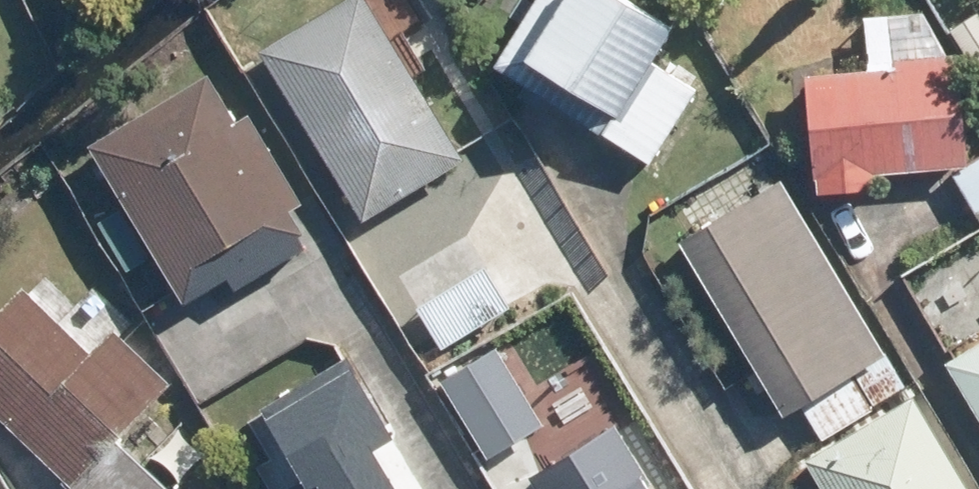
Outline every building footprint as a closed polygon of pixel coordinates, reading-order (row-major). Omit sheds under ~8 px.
[(256,57),(358,223),(456,163),(356,0),(349,0),(256,57)] [(668,33),(616,0),(536,0),(490,70),(642,169),(689,97),(644,68),(668,33)] [(969,170),(969,163),(969,162),(970,156),(963,67),(963,55),(893,58),(892,73),(809,77),(815,174),(820,172),(821,196),(864,192),(878,191),(877,178),(969,170)] [(203,78),(84,152),(120,212),(94,227),(122,274),(148,258),(180,309),(225,282),(233,295),(301,253),(293,238),(299,236),(285,215),(298,207),(244,118),(232,125),(203,78)] [(954,181),(977,218),(978,217),(978,167),(963,176),(954,181)] [(901,393),(777,186),(674,247),(780,423),(798,412),(817,443),(901,393)] [(478,270),(410,308),(434,352),(503,313),(478,270)] [(910,298),(928,331),(978,304),(959,271),(910,298)] [(68,488),(164,488),(114,444),(166,386),(109,333),(87,358),(13,290),(0,303),(0,426),(68,488)] [(478,361),(436,386),(480,459),(534,426),(499,368),(532,349),(516,321),(470,348),(478,361)] [(978,428),(978,347),(943,368),(978,428)] [(801,462),(817,488),(962,488),(909,399),(801,462)] [(623,450),(615,456),(605,439),(542,478),(549,488),(647,488),(623,450)] [(680,475),(657,488),(689,488),(680,475)]
